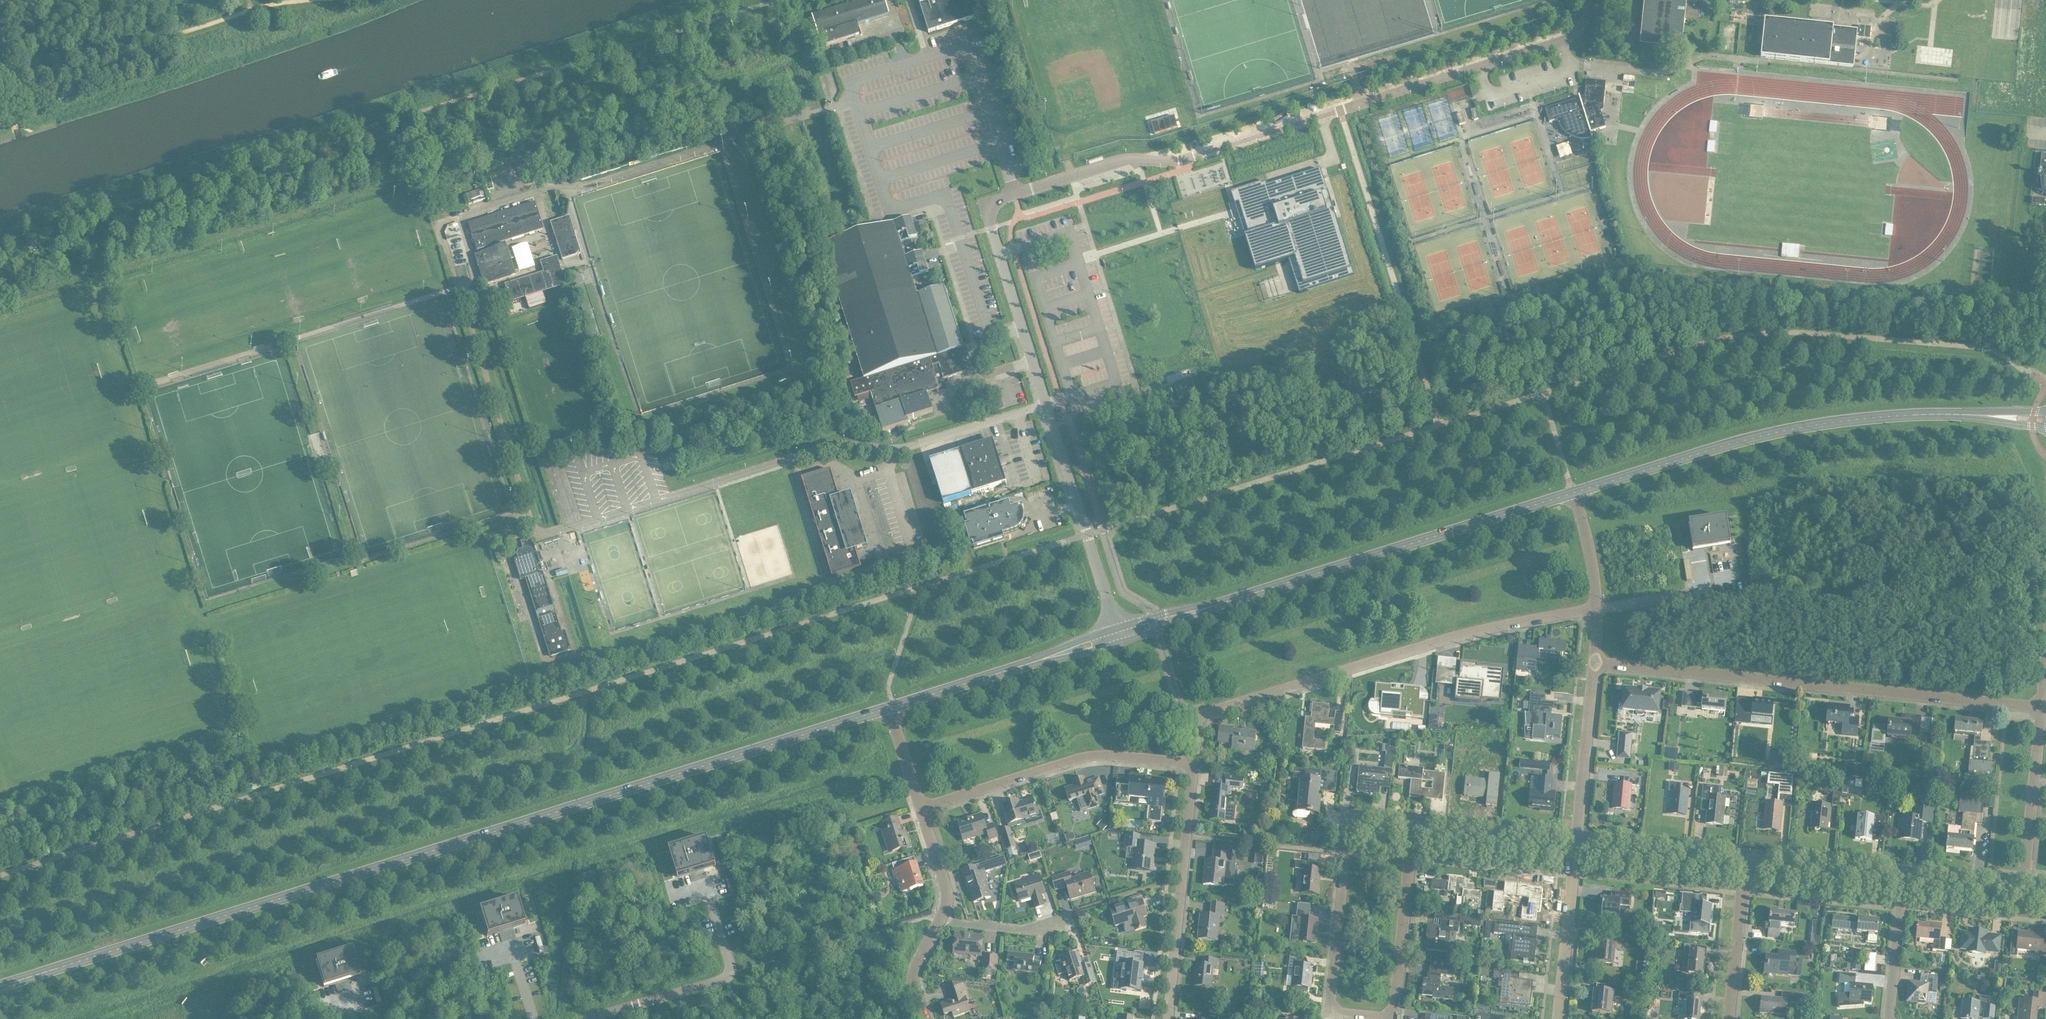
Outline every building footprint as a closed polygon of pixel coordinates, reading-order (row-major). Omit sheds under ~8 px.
[(849,39),(861,35),(857,23),(889,13),(885,0),(861,0),(812,16),(818,36),(822,34),(826,46),(849,39)] [(928,30),(928,32),(981,15),(976,0),(918,0),(928,30)] [(1639,41),(1681,45),(1684,12),(1701,14),(1702,0),(1644,0),(1639,41)] [(1764,15),(1761,56),(1854,64),(1855,49),(1857,27),(1832,24),(1833,22),(1764,15)] [(1605,127),(1601,112),(1599,106),(1603,105),(1606,81),(1586,79),(1584,96),(1579,97),(1590,131),(1605,127)] [(1580,138),(1591,137),(1592,141),(1593,141),(1590,131),(1579,97),(1579,95),(1578,95),(1579,98),(1545,108),(1549,122),(1557,119),(1562,128),(1570,135),(1580,138)] [(1740,101),(1739,113),(1759,114),(1759,102),(1740,101)] [(1885,130),(1888,117),(1870,113),(1868,127),(1885,130)] [(1429,124),(1426,114),(1416,117),(1420,127),(1429,124)] [(1168,116),(1147,121),(1150,133),(1171,127),(1168,116)] [(1714,128),(1715,119),(1707,118),(1706,128),(1714,128)] [(1704,138),(1703,149),(1712,150),(1713,139),(1704,138)] [(2041,153),(2039,172),(2038,172),(2038,173),(2038,174),(2039,174),(2037,190),(2041,190),(2045,194),(2045,154),(2041,153)] [(1265,180),(1235,190),(1248,234),(1244,235),(1255,270),(1288,259),(1299,293),(1354,276),(1320,168),(1267,185),(1265,180)] [(500,242),(543,229),(534,202),(468,223),(477,253),(474,254),(484,284),(515,274),(506,244),(501,246),(500,242)] [(580,253),(575,235),(569,216),(550,222),(562,259),(580,253)] [(850,382),(855,397),(870,392),(883,432),(908,424),(907,420),(933,411),(926,392),(937,389),(931,372),(940,370),(943,379),(960,373),(966,371),(961,359),(969,356),(966,346),(963,347),(943,285),(917,294),(911,277),(928,272),(922,252),(921,252),(905,257),(900,242),(917,237),(910,217),(822,245),(864,378),(850,382)] [(553,288),(565,284),(556,256),(540,261),(543,271),(504,284),(510,302),(553,288)] [(567,273),(570,285),(576,283),(573,271),(567,273)] [(525,297),(528,309),(546,303),(542,292),(525,297)] [(1173,383),(1174,387),(1179,400),(1196,395),(1190,378),(1173,383)] [(139,428),(131,431),(136,443),(143,440),(139,428)] [(992,440),(958,451),(972,494),(1006,483),(1000,464),(1003,463),(1001,458),(998,459),(992,440)] [(1131,459),(1127,447),(1118,449),(1122,462),(1131,459)] [(629,451),(617,454),(618,459),(630,457),(629,451)] [(831,577),(832,577),(832,576),(860,567),(860,568),(861,568),(855,548),(867,544),(852,495),(840,498),(831,469),(830,469),(830,470),(802,479),(802,478),(801,478),(831,577)] [(994,536),(1014,530),(1018,528),(1021,525),(1023,521),(1024,517),(1023,512),(1022,508),(1023,508),(1022,504),(1011,508),(1009,501),(963,515),(966,524),(964,525),(970,544),(972,543),(974,548),(996,541),(994,536)] [(1693,549),(1729,543),(1729,544),(1730,544),(1726,517),(1725,517),(1725,518),(1689,524),(1689,523),(1688,523),(1693,550),(1694,550),(1693,549)] [(524,578),(527,585),(548,653),(550,652),(551,656),(570,650),(564,630),(561,631),(548,590),(539,563),(542,562),(539,551),(536,552),(531,538),(520,541),(522,549),(520,549),(517,556),(517,558),(513,559),(520,579),(524,578)] [(1518,645),(1516,664),(1519,665),(1518,669),(1536,671),(1537,661),(1538,658),(1559,660),(1560,652),(1565,652),(1566,642),(1549,640),(1550,637),(1546,636),(1545,640),(1539,639),(1538,647),(1518,645)] [(1471,665),(1472,663),(1460,662),(1459,672),(1455,672),(1438,670),(1438,679),(1454,680),(1456,681),(1454,699),(1482,702),(1482,700),(1482,699),(1501,701),(1504,668),(1476,665),(1471,665)] [(1392,712),(1411,714),(1411,716),(1423,718),(1424,700),(1423,700),(1419,700),(1420,688),(1420,687),(1403,686),(1403,690),(1391,688),(1391,684),(1376,683),(1374,699),(1381,700),(1380,713),(1392,715),(1392,712)] [(1658,713),(1660,693),(1647,692),(1647,691),(1637,690),(1624,689),(1623,695),(1621,695),(1619,696),(1619,701),(1620,703),(1622,703),(1621,709),(1636,711),(1635,713),(1637,714),(1642,715),(1644,714),(1644,712),(1658,713)] [(1546,735),(1560,736),(1562,716),(1551,715),(1552,709),(1556,709),(1557,700),(1545,699),(1545,693),(1530,691),(1528,711),(1525,711),(1526,725),(1533,725),(1532,738),(1546,740),(1546,735)] [(1726,695),(1683,691),(1681,706),(1696,708),(1696,703),(1701,703),(1701,708),(1724,710),(1726,695)] [(1732,696),(1730,708),(1739,709),(1741,697),(1732,696)] [(1756,698),(1746,697),(1744,712),(1740,711),(1739,721),(1747,721),(1748,716),(1750,717),(1750,714),(1771,716),(1773,701),(1756,699),(1756,698)] [(1310,717),(1304,717),(1301,748),(1324,750),(1325,741),(1313,740),(1314,724),(1333,726),(1332,732),(1340,733),(1342,712),(1335,711),(1334,719),(1328,719),(1329,704),(1312,703),(1310,717)] [(1841,733),(1856,735),(1858,719),(1848,718),(1849,707),(1828,705),(1826,722),(1843,723),(1841,733)] [(1912,730),(1920,731),(1921,715),(1905,713),(1904,721),(1889,719),(1888,728),(1885,728),(1886,723),(1873,721),(1871,739),(1880,740),(1881,735),(1883,732),(1888,732),(1888,735),(1909,737),(1910,728),(1912,728),(1912,730)] [(1437,730),(1439,715),(1429,715),(1428,729),(1437,730)] [(1994,761),(1993,762),(1988,762),(1990,741),(1980,740),(1982,721),(1955,719),(1954,730),(1974,733),(1971,760),(1969,760),(1967,777),(1992,779),(1994,761)] [(1223,727),(1220,755),(1234,757),(1236,743),(1259,745),(1260,731),(1223,727)] [(1630,740),(1616,738),(1615,751),(1629,752),(1630,740)] [(1210,757),(1219,757),(1219,747),(1210,747),(1210,757)] [(1666,747),(1665,758),(1676,759),(1677,748),(1666,747)] [(1404,754),(1403,761),(1415,763),(1416,756),(1404,754)] [(1550,761),(1539,760),(1539,769),(1550,770),(1550,761)] [(1678,771),(1679,764),(1669,762),(1668,770),(1678,771)] [(1861,764),(1853,763),(1852,777),(1859,777),(1861,764)] [(1390,784),(1392,769),(1358,766),(1356,792),(1379,794),(1380,783),(1390,784)] [(1410,779),(1408,797),(1442,800),(1444,773),(1422,771),(1423,768),(1399,766),(1397,778),(1410,779)] [(1719,766),(1718,774),(1727,775),(1727,767),(1719,766)] [(1320,800),(1318,800),(1319,790),(1323,791),(1323,786),(1335,788),(1337,772),(1294,767),(1293,771),(1300,771),(1296,809),(1295,809),(1292,810),(1292,814),(1295,817),(1305,818),(1306,817),(1308,816),(1309,813),(1309,812),(1319,812),(1320,800)] [(1485,804),(1496,805),(1499,774),(1489,773),(1488,780),(1466,777),(1464,795),(1486,797),(1485,804)] [(1222,774),(1221,786),(1214,785),(1212,807),(1211,807),(1209,819),(1234,821),(1235,806),(1226,805),(1228,787),(1242,788),(1243,776),(1222,774)] [(1765,801),(1763,829),(1780,831),(1782,806),(1790,806),(1791,794),(1793,775),(1781,774),(1778,802),(1777,802),(1765,801)] [(1615,783),(1612,808),(1628,809),(1631,785),(1639,786),(1639,778),(1624,776),(1623,784),(1615,783)] [(1074,785),(1065,787),(1069,800),(1083,796),(1087,808),(1099,805),(1096,795),(1103,793),(1098,777),(1085,782),(1083,777),(1072,780),(1074,785)] [(1149,799),(1147,820),(1160,822),(1163,795),(1160,795),(1161,790),(1163,790),(1164,780),(1150,778),(1150,781),(1146,780),(1146,779),(1130,777),(1130,780),(1117,779),(1115,802),(1129,803),(1129,797),(1149,799)] [(1528,807),(1540,808),(1540,810),(1553,811),(1555,792),(1551,791),(1552,779),(1538,777),(1537,790),(1530,789),(1528,807)] [(1672,790),(1669,813),(1685,815),(1688,791),(1680,790),(1681,782),(1669,781),(1668,790),(1672,790)] [(1701,799),(1708,800),(1705,823),(1722,824),(1724,797),(1720,797),(1721,786),(1702,784),(1701,799)] [(1831,805),(1838,805),(1839,791),(1832,791),(1831,805)] [(1961,826),(1948,825),(1945,847),(1972,850),(1973,837),(1974,823),(1981,824),(1984,795),(1959,793),(1957,811),(1962,811),(1961,826)] [(1002,805),(1008,824),(1015,822),(1016,825),(1024,822),(1023,819),(1037,814),(1032,798),(1019,802),(1018,799),(1002,805)] [(1810,827),(1826,829),(1829,804),(1813,803),(1810,827)] [(1898,836),(1918,838),(1919,820),(1932,822),(1933,809),(1911,806),(1910,817),(1900,816),(1898,836)] [(985,825),(981,813),(956,821),(963,841),(986,833),(989,840),(997,837),(992,823),(985,825)] [(1873,828),(1882,829),(1883,815),(1857,813),(1855,838),(1872,840),(1873,828)] [(902,831),(897,816),(882,821),(885,829),(881,830),(886,846),(887,846),(889,852),(910,845),(905,830),(902,831)] [(1102,830),(1107,825),(1101,820),(1097,825),(1102,830)] [(1015,846),(1009,826),(999,829),(1005,849),(1006,849),(1008,857),(1017,854),(1014,846),(1015,846)] [(1125,848),(1134,849),(1132,870),(1153,872),(1156,843),(1142,841),(1143,834),(1126,832),(1125,848)] [(696,871),(714,865),(706,839),(670,850),(678,876),(689,873),(688,870),(695,867),(696,871)] [(1228,853),(1214,852),(1213,860),(1205,860),(1203,884),(1223,886),(1223,885),(1232,886),(1234,862),(1227,862),(1228,853)] [(1302,868),(1300,891),(1319,892),(1322,870),(1318,869),(1319,855),(1309,854),(1308,861),(1296,860),(1295,868),(1302,868)] [(922,885),(915,862),(902,866),(901,860),(891,863),(893,870),(895,878),(897,877),(902,892),(922,885)] [(968,885),(973,902),(990,896),(985,879),(986,879),(984,871),(978,873),(975,865),(961,870),(966,885),(968,885)] [(1066,886),(1070,899),(1095,891),(1089,872),(1070,878),(1068,872),(1051,877),(1055,889),(1066,886)] [(1031,879),(1014,885),(1019,900),(1031,897),(1035,908),(1044,905),(1039,890),(1043,889),(1038,874),(1030,877),(1031,879)] [(1462,895),(1462,898),(1464,898),(1463,907),(1471,908),(1472,906),(1479,906),(1480,891),(1473,891),(1474,883),(1463,882),(1464,877),(1448,876),(1448,881),(1431,879),(1430,889),(1453,891),(1453,894),(1462,895)] [(1492,909),(1502,910),(1504,896),(1528,898),(1527,908),(1522,908),(1521,918),(1536,919),(1537,910),(1540,911),(1542,887),(1530,886),(1531,884),(1504,882),(1503,892),(1494,891),(1492,909)] [(1603,898),(1601,914),(1618,915),(1619,905),(1630,906),(1631,893),(1612,892),(1611,898),(1603,898)] [(1692,912),(1691,923),(1697,924),(1697,931),(1708,933),(1711,903),(1702,902),(1702,895),(1696,895),(1682,893),(1680,910),(1692,912)] [(487,936),(488,935),(487,934),(499,931),(498,928),(511,923),(512,927),(524,923),(521,916),(522,915),(519,906),(518,906),(516,899),(480,910),(479,909),(478,909),(487,936)] [(1141,899),(1110,909),(1115,925),(1132,920),(1135,930),(1146,926),(1143,916),(1146,915),(1141,899)] [(1200,914),(1198,938),(1216,940),(1219,916),(1222,916),(1223,904),(1212,903),(1211,915),(1200,914)] [(1767,936),(1779,937),(1781,923),(1794,925),(1795,914),(1778,912),(1778,910),(1770,909),(1767,936)] [(1309,911),(1297,910),(1294,940),(1314,942),(1317,918),(1308,918),(1309,911)] [(1449,952),(1450,944),(1454,944),(1455,933),(1457,933),(1458,922),(1463,923),(1463,925),(1479,926),(1480,917),(1435,913),(1434,925),(1428,924),(1426,949),(1449,952)] [(1868,932),(1867,941),(1876,942),(1878,920),(1833,915),(1832,928),(1856,930),(1856,931),(1868,932)] [(1813,920),(1811,935),(1819,936),(1821,921),(1813,920)] [(1512,954),(1511,960),(1522,962),(1526,963),(1526,962),(1535,963),(1538,936),(1537,936),(1538,925),(1495,921),(1494,933),(1514,935),(1513,943),(1509,945),(1509,951),(1512,954)] [(1944,950),(1946,938),(1939,937),(1941,923),(1931,922),(1931,924),(1917,922),(1917,926),(1916,926),(1916,928),(1917,928),(1916,937),(1933,939),(1932,949),(1944,950)] [(1985,951),(1998,952),(2000,935),(1987,934),(1988,931),(1969,929),(1968,932),(1962,931),(1960,948),(1967,949),(1966,952),(1985,954),(1985,951)] [(2010,956),(2017,957),(2018,949),(2034,951),(2041,952),(2040,954),(2045,955),(2045,939),(2042,939),(2043,934),(2035,933),(2028,932),(2018,931),(2018,935),(2012,934),(2010,956)] [(955,934),(953,952),(980,955),(982,937),(955,934)] [(1598,942),(1596,961),(1612,962),(1614,949),(1621,950),(1622,937),(1610,936),(1609,943),(1598,942)] [(1095,954),(1112,954),(1113,944),(1095,943),(1095,954)] [(1707,946),(1685,944),(1682,968),(1689,969),(1688,972),(1701,973),(1703,957),(1706,957),(1707,946)] [(316,960),(315,960),(323,986),(324,986),(324,985),(334,980),(348,976),(358,974),(359,975),(360,975),(352,949),(351,949),(351,950),(316,961),(316,960)] [(1763,972),(1793,976),(1796,951),(1778,949),(1777,956),(1765,955),(1763,972)] [(1141,992),(1142,982),(1144,982),(1144,981),(1142,981),(1143,975),(1145,975),(1145,974),(1143,974),(1144,965),(1134,964),(1135,953),(1117,951),(1116,963),(1123,963),(1120,989),(1141,992)] [(1014,962),(1013,969),(1039,972),(1041,958),(1033,957),(1033,955),(1007,952),(1006,962),(1014,962)] [(1061,960),(1054,962),(1058,975),(1067,972),(1069,980),(1082,976),(1085,985),(1096,981),(1088,958),(1081,961),(1078,952),(1060,958),(1061,960)] [(984,954),(982,969),(995,970),(997,956),(984,954)] [(1307,992),(1308,987),(1309,987),(1312,965),(1303,964),(1304,957),(1289,956),(1288,966),(1294,967),(1292,985),(1294,986),(1293,990),(1307,992)] [(1195,973),(1194,985),(1210,987),(1212,966),(1216,966),(1217,959),(1203,958),(1202,964),(1195,963),(1194,973),(1195,973)] [(1431,960),(1431,966),(1429,966),(1428,978),(1423,977),(1421,994),(1431,995),(1431,997),(1451,999),(1452,987),(1439,986),(1440,974),(1445,975),(1454,976),(1455,967),(1448,966),(1448,962),(1431,960)] [(1480,968),(1480,976),(1488,976),(1489,968),(1480,968)] [(1500,986),(1499,1002),(1529,1005),(1530,990),(1520,989),(1521,980),(1517,979),(1517,972),(1496,970),(1495,978),(1499,978),(1498,986),(1500,986)] [(1850,984),(1849,992),(1836,993),(1838,1006),(1862,1004),(1861,1001),(1869,1002),(1871,985),(1855,983),(1855,974),(1839,973),(1838,983),(1850,984)] [(1936,993),(1938,975),(1920,974),(1920,982),(1908,981),(1906,1001),(1926,1003),(1927,992),(1936,993)] [(944,1014),(945,1014),(946,1017),(953,1015),(953,1016),(969,1011),(965,999),(968,998),(962,983),(951,981),(946,985),(951,998),(940,1002),(944,1014)] [(1606,984),(1605,991),(1593,989),(1591,1011),(1610,1013),(1612,997),(1620,998),(1621,986),(1606,984)] [(1701,1000),(1692,999),(1693,993),(1679,991),(1678,999),(1686,1000),(1684,1018),(1699,1018),(1701,1000)] [(1803,1003),(1804,993),(1781,991),(1780,998),(1761,996),(1759,1011),(1785,1013),(1786,1002),(1803,1003)] [(2017,1018),(2036,1018),(2037,1007),(2044,1008),(2045,994),(2034,993),(2034,1000),(2020,998),(2017,1018)] [(1963,1000),(1961,1018),(1965,1018),(1977,1018),(1977,1017),(1983,1017),(1983,1018),(1986,1018),(1993,1018),(1995,1007),(1989,1006),(1990,997),(1979,996),(1978,1002),(1963,1000)] [(1044,1007),(1035,1005),(1034,1014),(1043,1015),(1044,1007)] [(1292,1014),(1291,1018),(1277,1017),(1277,1018),(1306,1018),(1307,1008),(1292,1007),(1292,1005),(1288,1005),(1288,1006),(1278,1005),(1277,1013),(1292,1014)] [(1052,1008),(1051,1017),(1059,1018),(1061,1009),(1052,1008)]
